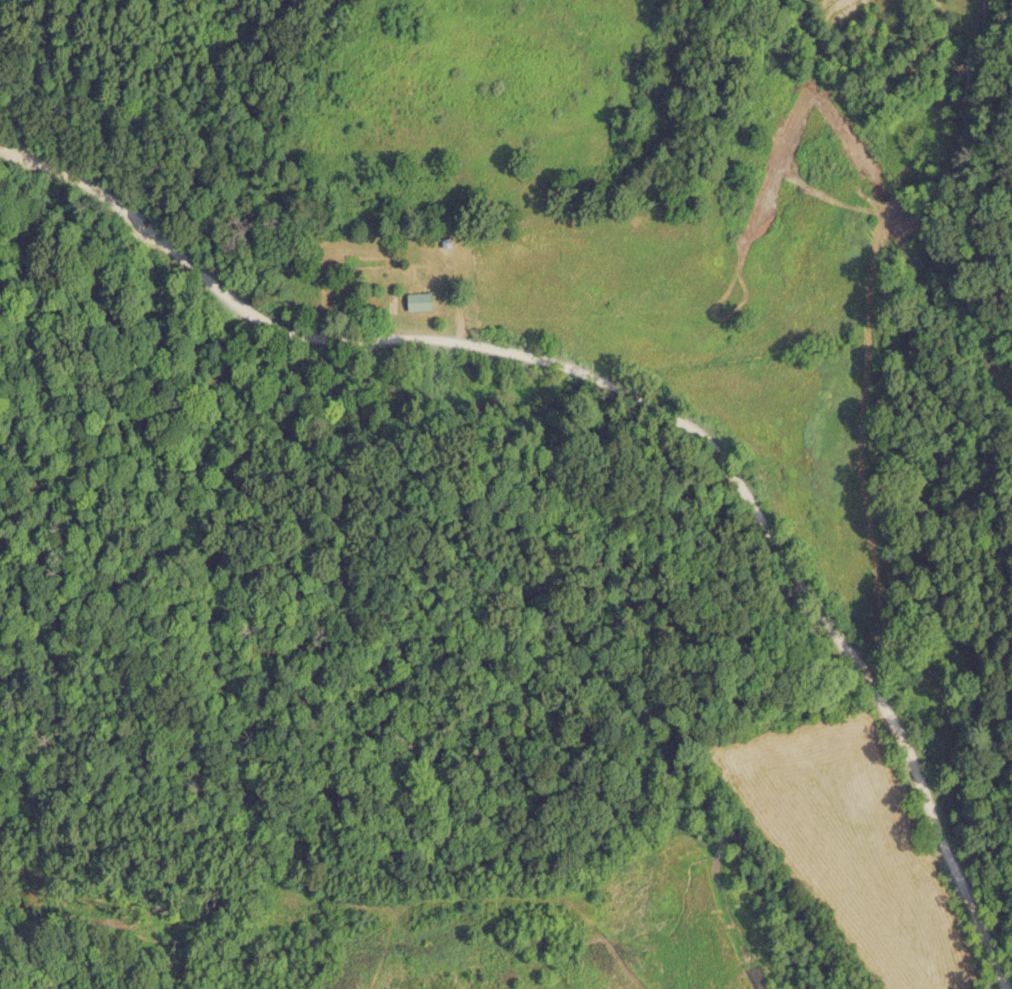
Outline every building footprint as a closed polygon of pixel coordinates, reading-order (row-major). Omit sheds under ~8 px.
[(412,308),(438,308),(438,291),(412,291),(412,308)]
